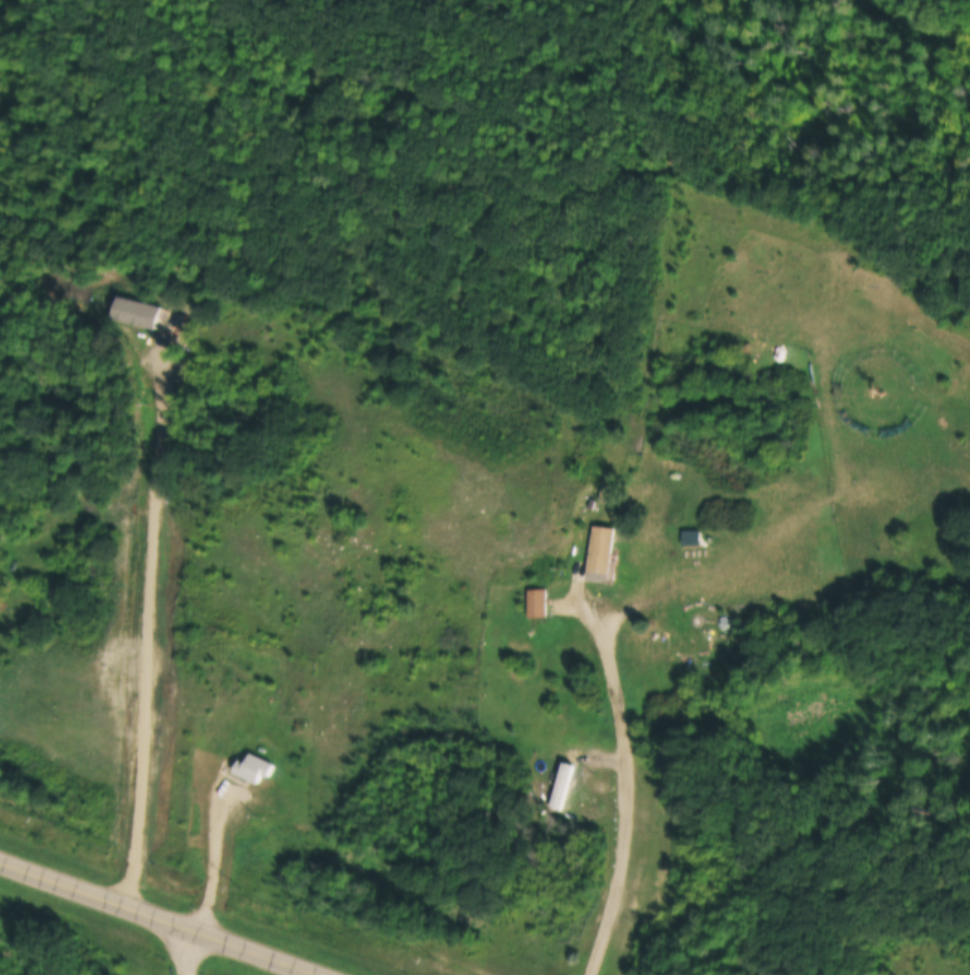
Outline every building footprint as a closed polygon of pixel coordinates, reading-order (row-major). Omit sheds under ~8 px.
[(613,529),(609,573),(587,572),(591,527),(613,529)] [(545,589),(545,616),(529,616),(529,589),(545,589)] [(250,754),(273,764),(267,776),(262,774),(257,784),(231,773),(238,757),(247,761),(250,754)] [(574,777),(565,809),(547,804),(556,772),(574,777)]
